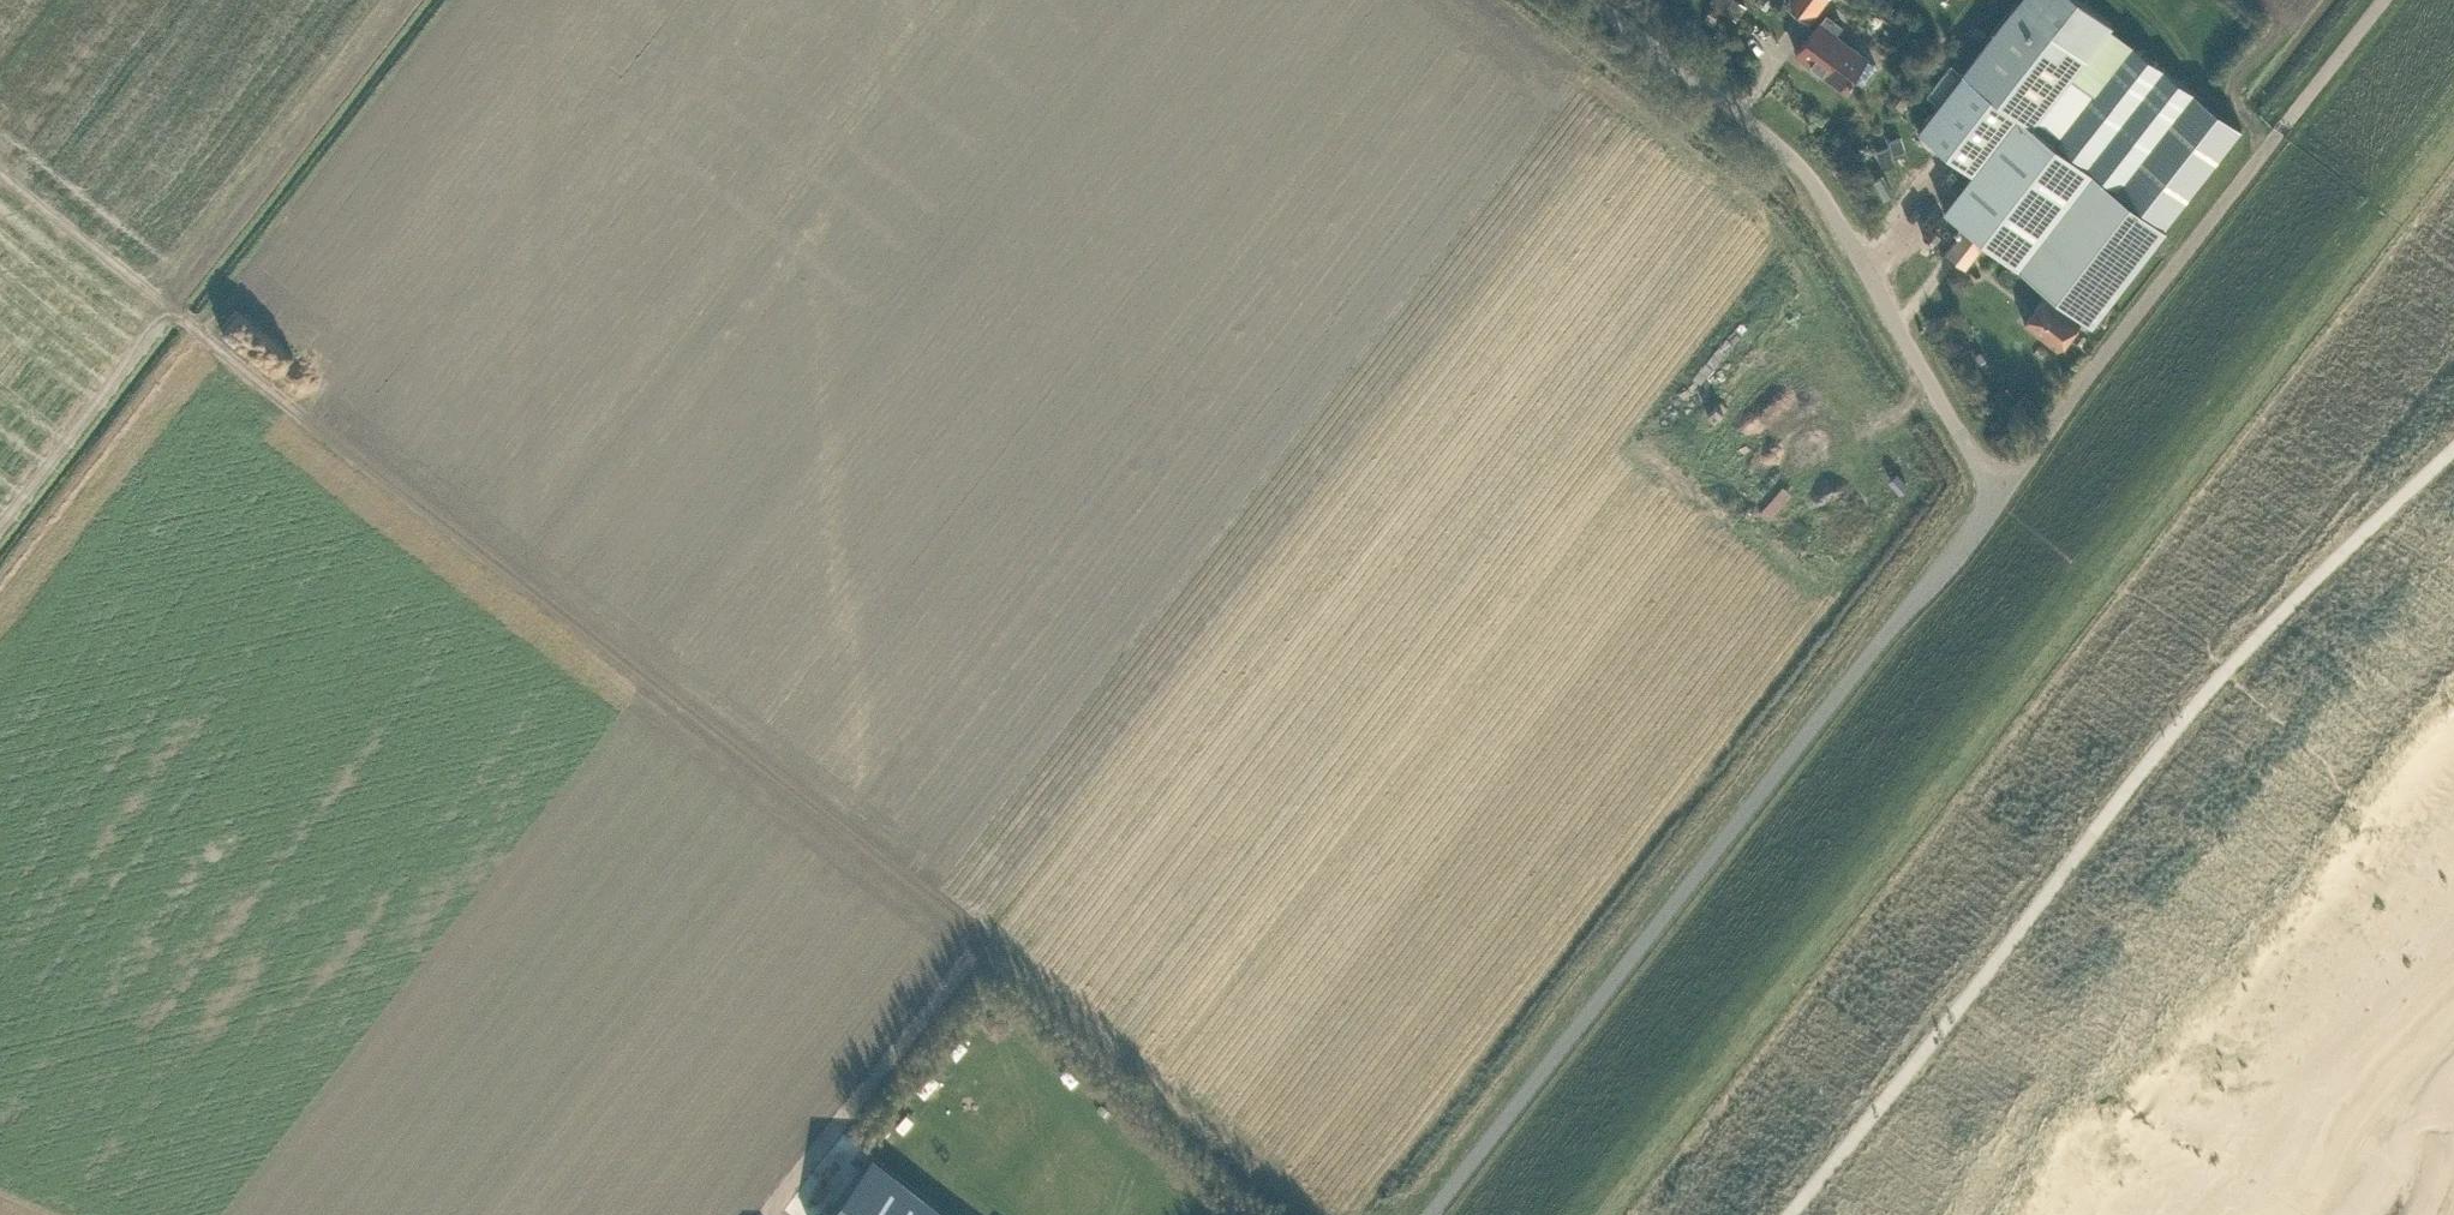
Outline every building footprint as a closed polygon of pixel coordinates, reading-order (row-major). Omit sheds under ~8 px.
[(1712,3),(1737,19),(1746,5),(1739,0),(1714,0),(1712,3)] [(1786,4),(1810,22),(1827,0),(1789,0),(1786,4)] [(2092,171),(2141,208),(2142,207),(2166,226),(2242,128),(2108,25),(2110,21),(2083,0),(2017,0),(2016,2),(1959,75),(1916,130),(1972,174),(1945,209),(2004,255),(2049,198),(2063,209),(2092,171)] [(1820,21),(1797,52),(1842,86),(1851,75),(1863,85),(1878,66),(1865,56),(1866,56),(1836,33),(1843,24),(1827,12),(1820,21)] [(2049,198),(2004,255),(2049,290),(2083,316),(2092,323),(2166,228),(2140,208),(2141,208),(2092,171),(2063,209),(2049,198)] [(1986,241),(1966,226),(1946,252),(1966,267),(1986,241)] [(2024,321),(2058,348),(2083,316),(2049,290),(2024,321)] [(851,1214),(951,1214),(888,1167),(851,1214)]
